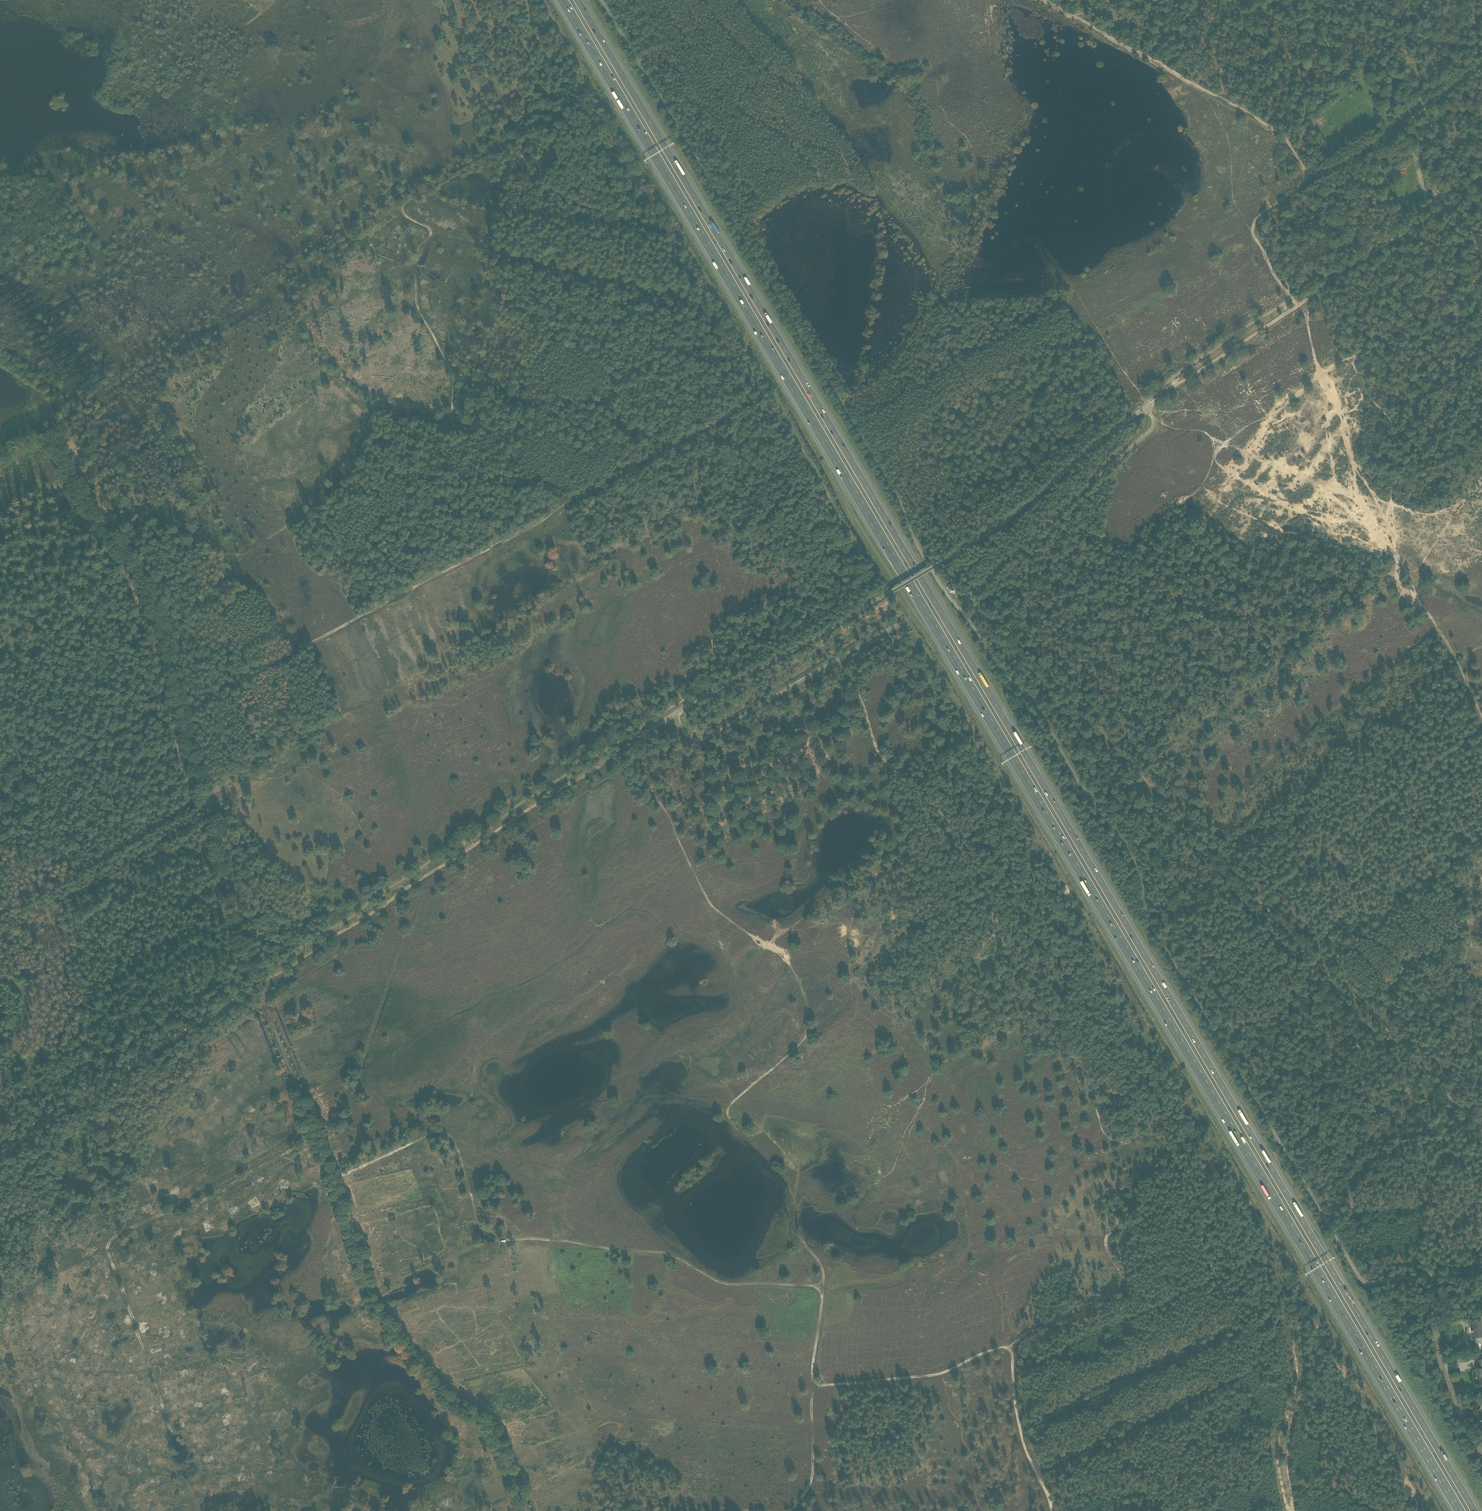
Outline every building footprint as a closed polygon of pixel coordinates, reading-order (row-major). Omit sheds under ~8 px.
[(1480,1319),(1470,1320),(1471,1324),(1472,1324),(1472,1330),(1471,1330),(1471,1331),(1472,1331),(1473,1337),(1473,1338),(1475,1338),(1475,1337),(1478,1337),(1478,1338),(1479,1338),(1479,1339),(1479,1340),(1480,1341),(1481,1342),(1481,1343),(1481,1336),(1480,1319)]
